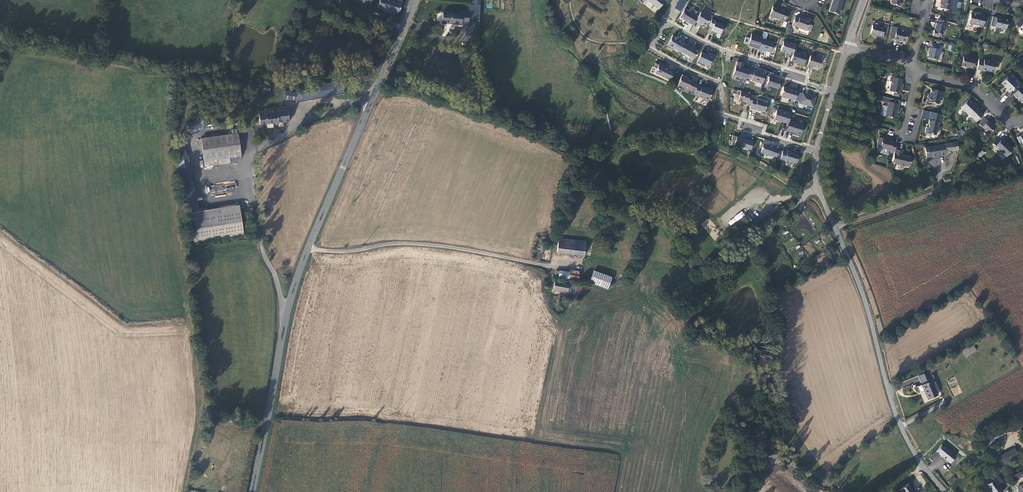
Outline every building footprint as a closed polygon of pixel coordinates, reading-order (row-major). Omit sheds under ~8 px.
[(387,0),(382,0),(379,9),(386,10),(385,13),(393,15),(394,13),(400,14),(403,4),(387,0)] [(662,0),(647,0),(659,10),(665,2),(662,0)] [(684,0),(680,0),(675,8),(681,11),(686,1),(684,0)] [(847,0),(836,0),(831,14),(841,18),(847,0)] [(954,0),(943,0),(944,0),(942,9),(952,11),(954,0)] [(785,20),(788,12),(784,11),(784,10),(773,6),(770,16),(780,19),(785,20)] [(698,17),(685,10),(680,18),(694,25),(697,20),(698,17)] [(701,12),(698,17),(697,20),(706,25),(711,17),(701,12)] [(807,30),(810,20),(804,18),(804,19),(798,17),(798,18),(795,17),(792,25),(807,30)] [(987,30),(989,19),(985,18),(985,19),(975,17),(973,26),(975,29),(977,29),(979,28),(987,30)] [(469,29),(470,19),(470,18),(464,18),(463,20),(444,18),(443,28),(463,30),(463,29),(469,29)] [(1010,33),(1012,24),(1006,22),(1005,21),(1001,20),(1001,21),(997,20),(995,30),(1010,33)] [(947,30),(950,23),(940,21),(939,24),(938,25),(937,32),(936,31),(935,37),(941,38),(942,35),(945,36),(946,32),(947,30)] [(725,26),(716,22),(713,28),(712,31),(721,35),(725,26)] [(884,37),(886,27),(874,25),(872,34),(879,35),(880,36),(884,37)] [(903,40),(907,41),(909,33),(898,30),(899,27),(895,26),(892,37),(896,38),(896,39),(903,41),(903,40)] [(762,39),(763,36),(753,33),(749,46),(759,49),(762,39)] [(686,44),(673,36),(668,45),(680,52),(681,51),(686,44)] [(774,42),(762,39),(759,49),(759,51),(763,53),(764,50),(771,52),(774,42)] [(795,45),(783,41),(780,51),(792,55),(793,50),(795,45)] [(686,44),(681,51),(694,60),(699,51),(686,43),(686,44)] [(942,56),(944,47),(934,45),(933,49),(932,49),(931,53),(932,53),(931,59),(940,61),(941,56),(942,56)] [(793,50),(792,55),(790,60),(805,65),(808,55),(793,50)] [(713,57),(701,52),(697,62),(709,67),(713,57)] [(821,59),(810,56),(808,65),(818,68),(821,59)] [(977,73),(979,63),(968,60),(966,70),(977,73)] [(748,80),(748,79),(750,71),(743,69),(744,64),(737,62),(733,76),(748,80)] [(674,70),(659,63),(654,73),(669,80),(674,70)] [(988,65),(983,64),(981,74),(992,76),(995,76),(999,77),(1001,67),(989,64),(988,65)] [(763,83),(766,74),(754,71),(754,72),(752,80),(763,83)] [(678,87),(688,91),(691,83),(692,81),(688,80),(688,78),(682,76),(678,87)] [(781,81),(769,77),(766,85),(778,89),(781,81)] [(903,80),(892,77),(891,82),(892,82),(890,92),(894,93),(893,96),(899,97),(901,90),(902,91),(904,85),(902,84),(903,80)] [(1014,97),(1021,89),(1012,81),(1006,87),(1011,92),(1010,93),(1014,97)] [(688,91),(695,93),(697,86),(698,86),(691,83),(688,91)] [(305,106),(350,99),(348,86),(303,94),(304,98),(305,106)] [(699,97),(702,88),(697,86),(695,93),(694,96),(699,97)] [(796,100),(798,92),(798,91),(784,87),(781,96),(795,101),(796,100)] [(708,103),(713,91),(708,89),(708,90),(702,88),(699,97),(703,99),(703,101),(708,103)] [(927,102),(939,105),(941,96),(942,97),(943,92),(932,89),(931,94),(930,97),(929,96),(927,102)] [(748,104),(749,100),(750,98),(751,94),(741,91),(738,101),(748,104)] [(816,97),(803,92),(802,94),(800,101),(800,103),(813,107),(816,97)] [(291,104),(305,106),(304,98),(292,96),(291,104)] [(878,100),(889,103),(898,105),(899,100),(879,96),(878,100)] [(765,112),(768,104),(757,101),(755,109),(765,112)] [(889,103),(886,117),(892,119),(896,117),(898,111),(899,111),(900,105),(898,105),(889,103)] [(976,122),(981,126),(988,119),(973,104),(966,111),(967,112),(966,114),(969,116),(970,116),(976,122)] [(791,113),(777,108),(773,119),(787,124),(788,120),(791,113)] [(270,116),(265,116),(265,128),(276,128),(294,126),(293,112),(270,113),(270,116)] [(941,122),(942,115),(931,112),(930,116),(931,116),(929,124),(930,125),(930,127),(927,126),(926,134),(931,135),(932,134),(937,135),(939,127),(940,127),(941,123),(941,122)] [(788,120),(787,124),(785,130),(800,135),(804,125),(788,120)] [(186,132),(204,130),(203,121),(185,123),(186,132)] [(993,138),(1000,131),(997,128),(996,128),(990,122),(984,128),(993,138)] [(247,160),(243,138),(242,138),(241,133),(236,134),(237,139),(206,145),(211,172),(225,170),(224,164),(247,160)] [(750,150),(753,141),(741,138),(739,146),(750,150)] [(890,151),(895,153),(895,150),(897,144),(892,143),(893,142),(885,140),(885,139),(880,138),(879,143),(877,145),(877,146),(878,148),(880,149),(884,148),(890,150),(890,151)] [(944,151),(959,149),(958,141),(944,144),(944,145),(925,148),(926,157),(945,154),(944,151)] [(1017,154),(1006,143),(1006,144),(1003,141),(997,148),(999,150),(998,151),(1005,157),(1006,157),(1010,161),(1017,154)] [(761,152),(772,156),(774,149),(770,148),(771,146),(764,143),(761,152)] [(193,192),(186,149),(179,150),(186,193),(193,192)] [(902,152),(895,150),(895,153),(894,155),(892,161),(894,162),(894,164),(899,165),(900,167),(903,168),(905,167),(907,168),(909,166),(910,164),(909,162),(910,158),(904,156),(903,157),(901,156),(902,152)] [(788,151),(787,152),(785,160),(795,164),(798,154),(788,151)] [(240,206),(193,211),(195,229),(201,228),(203,239),(244,234),(240,206)] [(727,222),(730,226),(745,215),(742,211),(727,222)] [(715,240),(723,233),(709,218),(701,225),(715,240)] [(586,249),(561,244),(558,257),(584,262),(585,259),(587,260),(588,256),(585,255),(586,249)] [(592,283),(609,292),(614,283),(597,274),(592,283)] [(558,282),(571,285),(577,286),(579,277),(570,275),(569,278),(560,275),(558,282)] [(571,290),(558,286),(555,296),(568,299),(571,290)] [(582,293),(574,291),(572,300),(580,303),(582,293)] [(972,344),(962,351),(967,357),(976,350),(972,344)] [(921,379),(925,388),(935,384),(936,383),(932,374),(921,379)] [(935,384),(925,388),(926,393),(930,402),(940,398),(935,384)] [(983,439),(988,451),(996,447),(993,440),(1005,435),(1003,430),(983,439)] [(997,457),(1001,465),(1019,455),(1015,447),(997,457)] [(951,465),(953,464),(956,460),(956,459),(944,449),(939,454),(931,463),(935,466),(942,458),(950,466),(951,465)] [(767,453),(768,459),(778,456),(777,450),(772,451),(772,452),(767,453)] [(920,475),(916,478),(923,484),(926,481),(920,475)] [(959,483),(956,480),(950,486),(953,489),(959,483)]
